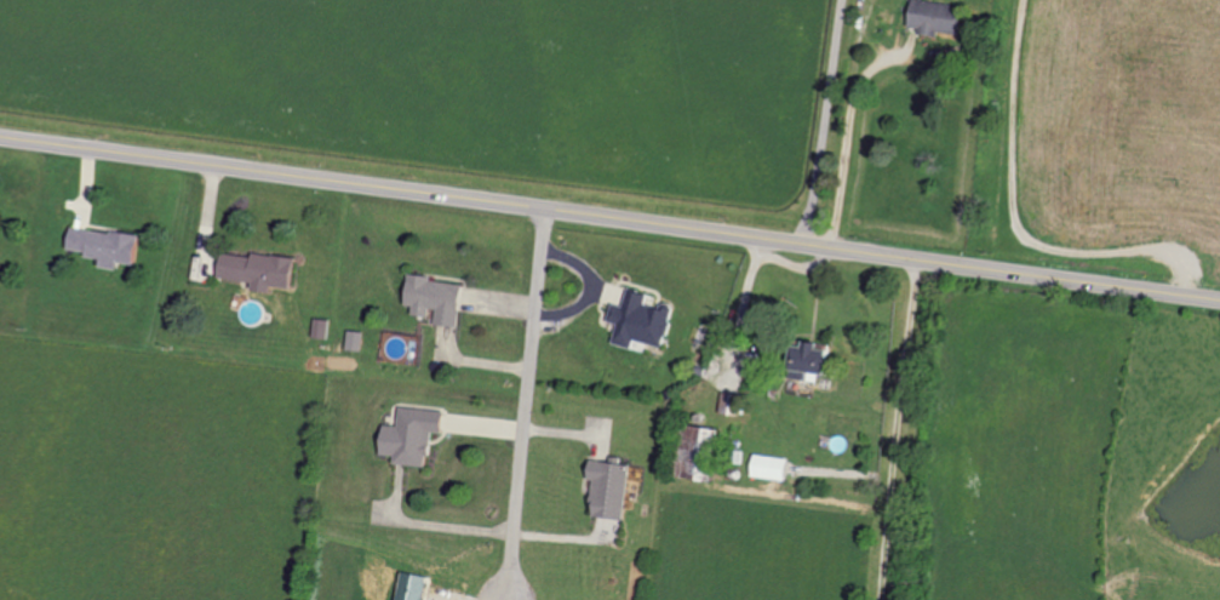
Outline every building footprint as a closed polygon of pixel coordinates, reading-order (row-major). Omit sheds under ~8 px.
[(938,31),(961,34),(964,5),(923,0),(913,0),(909,29),(938,33),(938,31)] [(139,236),(71,225),(68,248),(87,251),(86,256),(101,258),(100,266),(117,269),(118,261),(134,264),(139,236)] [(297,258),(254,251),(253,257),(224,252),(220,276),(256,282),(254,290),(272,293),(274,285),(292,288),(297,258)] [(407,305),(415,305),(414,311),(438,314),(437,324),(460,326),(464,282),(410,276),(407,305)] [(614,343),(634,348),(636,340),(665,347),(676,305),(664,302),(662,308),(647,304),(650,292),(630,288),(625,306),(613,303),(609,321),(619,323),(614,343)] [(331,319),(316,317),(313,337),(328,338),(331,319)] [(795,376),(823,383),(830,350),(821,347),(822,343),(803,339),(795,376)] [(445,410),(401,406),(399,425),(385,424),(382,454),(395,455),(394,463),(429,466),(432,432),(443,433),(445,410)] [(687,471),(707,471),(705,429),(686,430),(687,471)] [(754,476),(787,480),(789,457),(756,454),(754,476)] [(592,459),(590,480),(597,480),(593,515),(624,519),(632,457),(613,455),(612,462),(592,459)] [(429,576),(401,570),(395,599),(424,599),(429,576)]
